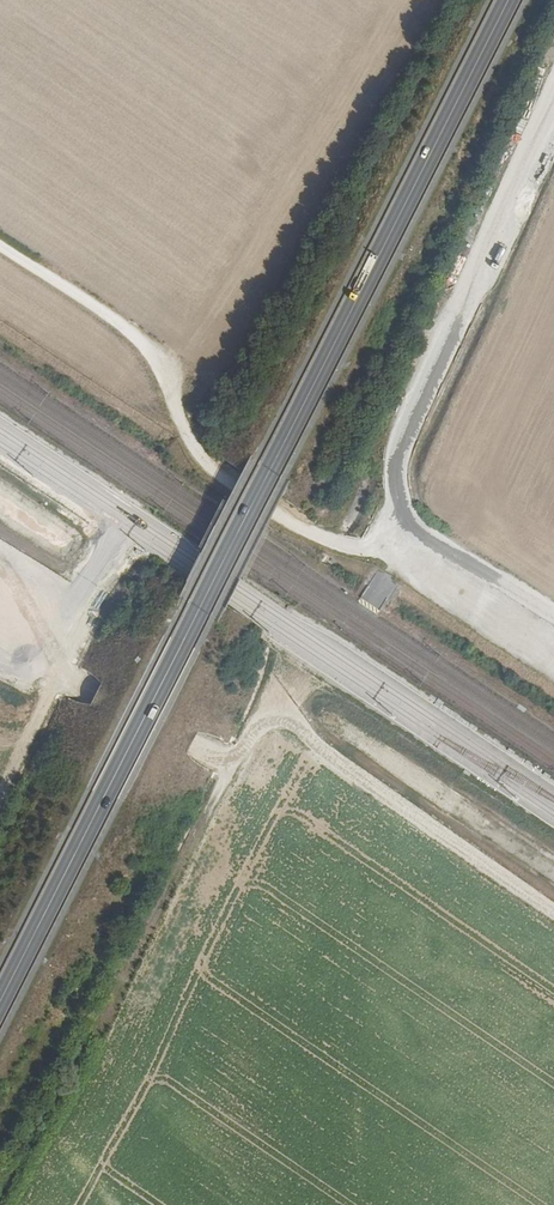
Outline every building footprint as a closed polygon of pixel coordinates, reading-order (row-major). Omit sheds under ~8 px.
[(378,569),(360,597),(379,610),(398,582),(378,569)]
